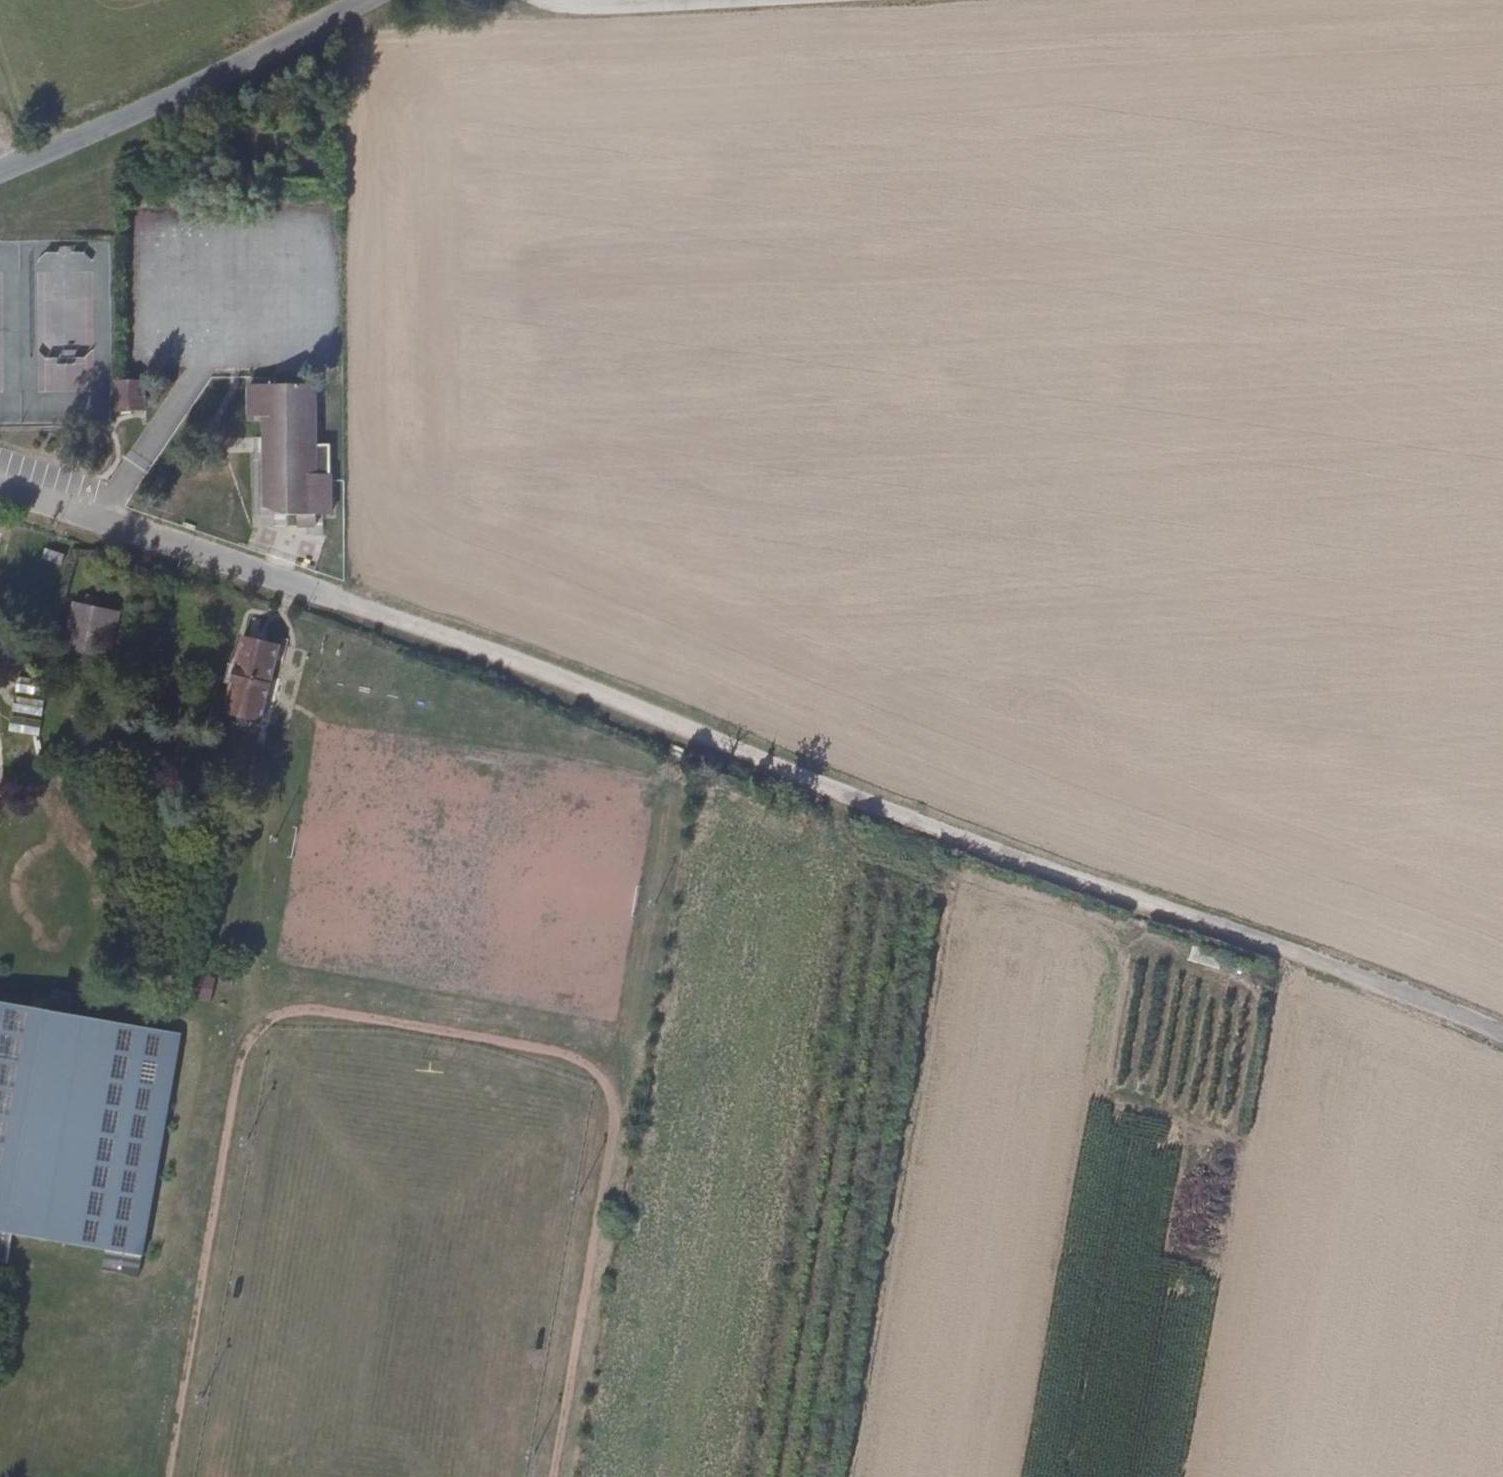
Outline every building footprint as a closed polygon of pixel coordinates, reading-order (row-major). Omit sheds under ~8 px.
[(320,369),(251,370),(251,401),(267,402),(268,484),(290,485),(289,501),(300,501),(301,513),(321,513),(321,499),(335,499),(335,458),(321,458),(320,369)] [(289,501),(290,485),(268,484),(267,496),(289,501)] [(107,653),(117,606),(74,597),(64,644),(107,653)] [(262,722),(278,641),(241,633),(225,714),(262,722)] [(15,695),(10,730),(40,734),(45,699),(15,695)] [(176,1033),(66,1010),(70,991),(51,987),(49,998),(32,995),(30,1003),(0,997),(0,1248),(4,1230),(97,1248),(93,1269),(127,1276),(176,1033)]
